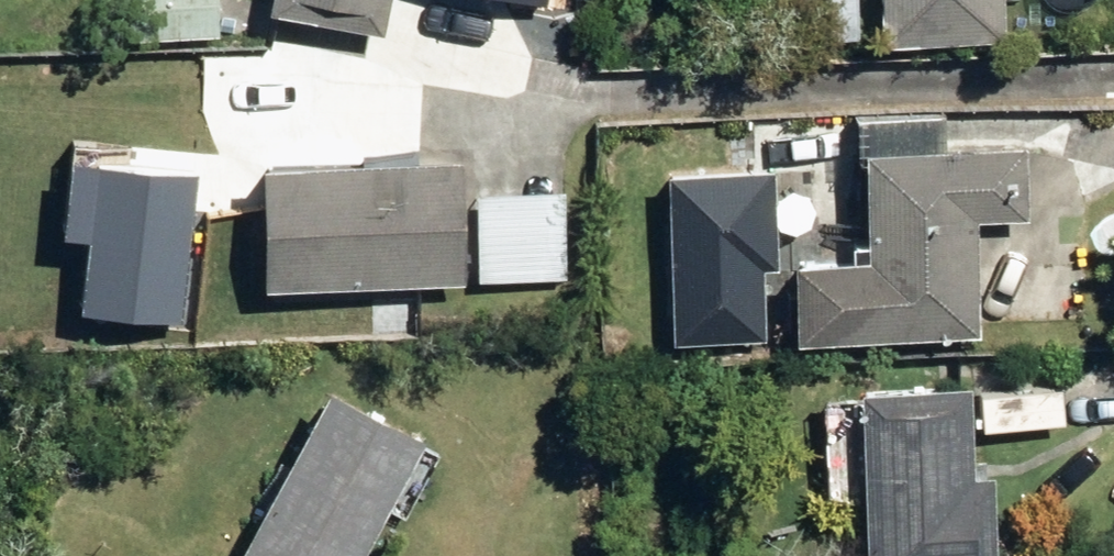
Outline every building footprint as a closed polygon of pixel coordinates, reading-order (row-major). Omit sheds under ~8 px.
[(134,33),(219,33),(218,0),(133,0),(134,33)] [(385,28),(390,0),(274,0),(273,6),(385,28)] [(796,36),(861,34),(860,0),(794,0),(796,36)] [(885,37),(1006,34),(1005,0),(884,0),(885,37)] [(801,327),(801,335),(981,329),(978,215),(1031,213),(1029,141),(949,145),(947,104),(857,107),(858,146),(867,146),(870,254),(798,256),(798,264),(780,265),(783,327),(801,327)] [(265,160),(269,284),(469,278),(465,154),(265,160)] [(84,315),(178,325),(194,179),(73,166),(65,243),(91,246),(84,315)] [(678,347),(765,344),(762,269),(774,268),(771,178),(672,181),(678,347)] [(474,192),(478,278),(568,275),(565,187),(474,192)] [(869,555),(1000,555),(997,472),(975,473),(972,380),(862,384),(869,555)] [(427,433),(334,383),(242,555),(362,555),(427,433)]
